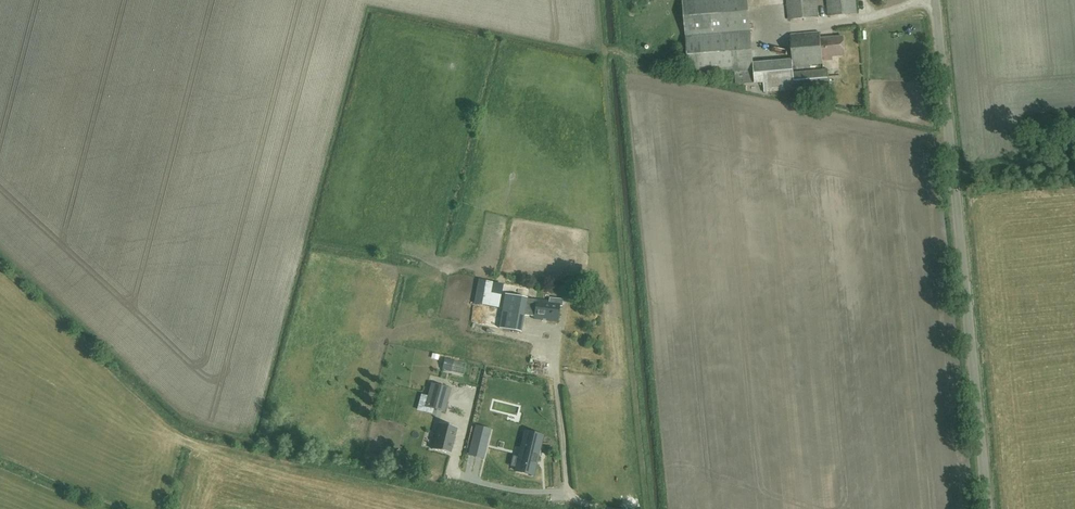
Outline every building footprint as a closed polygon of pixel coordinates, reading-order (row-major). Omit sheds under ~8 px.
[(753,62),(747,0),(682,0),(689,75),(735,71),(736,84),(754,83),(754,84),(764,83),(764,91),(828,87),(826,69),(793,72),(792,66),(821,64),(821,61),(832,60),(832,57),(844,55),(843,37),(819,39),(819,33),(790,35),(792,59),(753,62)] [(788,19),(816,17),(815,0),(786,0),(788,19)] [(828,16),(856,14),(854,0),(827,0),(828,16)] [(504,294),(498,328),(519,332),(522,315),(534,316),(534,319),(557,321),(559,306),(561,306),(562,300),(549,298),(548,301),(526,299),(526,298),(504,294)] [(587,325),(594,323),(586,304),(579,306),(587,325)] [(450,389),(431,384),(425,407),(444,412),(450,389)] [(454,406),(475,406),(475,396),(455,395),(454,406)] [(430,422),(425,449),(444,452),(449,425),(430,422)] [(483,459),(491,429),(475,425),(468,456),(483,459)] [(520,467),(515,491),(532,494),(537,471),(538,471),(542,455),(523,451),(520,462),(521,462),(520,467)]
